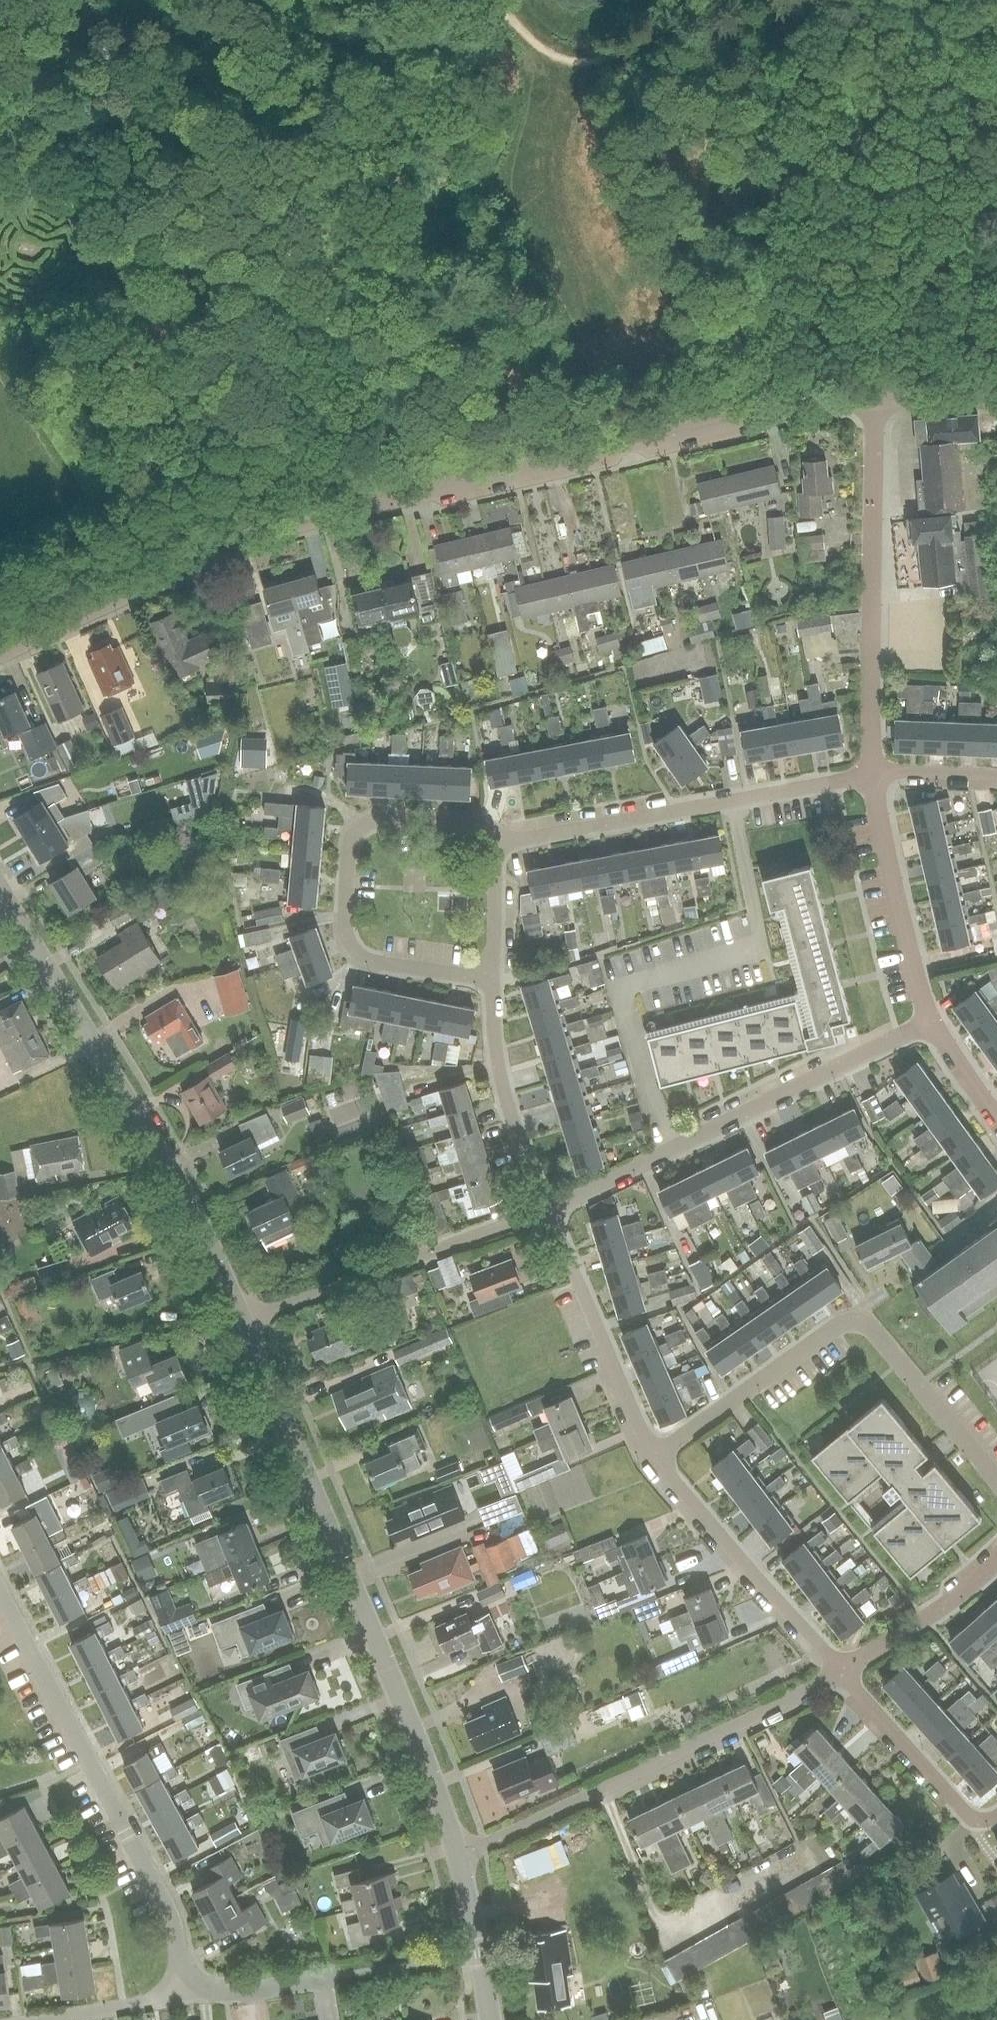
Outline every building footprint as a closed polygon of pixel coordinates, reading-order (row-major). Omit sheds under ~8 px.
[(920,514),(986,508),(981,455),(975,456),(974,441),(980,440),(979,415),(916,420),(918,445),(921,445),(924,479),(917,479),(920,514)] [(821,493),(833,492),(832,477),(828,477),(827,461),(817,461),(816,459),(809,460),(808,462),(804,462),(806,479),(803,479),(805,493),(799,494),(801,518),(823,516),(821,493)] [(745,474),(752,501),(781,494),(774,467),(745,474)] [(745,474),(722,480),(728,507),(752,501),(745,474)] [(704,512),(728,507),(722,480),(698,486),(704,512)] [(700,502),(692,504),(694,515),(703,513),(700,502)] [(768,516),(770,549),(785,548),(783,515),(768,516)] [(960,529),(952,530),(951,524),(956,523),(956,515),(913,519),(915,541),(917,541),(918,549),(921,548),(925,586),(964,582),(965,595),(973,594),(974,606),(991,604),(990,592),(994,592),(986,520),(964,522),(966,538),(961,539),(960,529)] [(504,570),(502,561),(517,557),(511,530),(487,536),(493,563),(496,575),(497,575),(496,572),(504,570)] [(800,534),(801,560),(827,558),(826,533),(800,534)] [(463,541),(470,569),(483,566),(486,578),(496,575),(493,563),(487,536),(463,541)] [(457,572),(470,569),(463,541),(435,548),(444,588),(460,585),(457,572)] [(722,541),(693,548),(700,575),(729,568),(722,541)] [(676,581),(700,575),(693,548),(670,553),(676,581)] [(653,587),(676,581),(670,553),(646,559),(653,587)] [(622,565),(629,592),(631,600),(639,598),(637,590),(653,587),(646,559),(622,565)] [(598,600),(622,594),(615,566),(591,572),(598,600)] [(574,605),(575,605),(581,631),(590,628),(586,613),(600,609),(598,600),(591,572),(567,578),(574,605)] [(297,609),(305,639),(306,639),(308,645),(323,641),(318,622),(332,618),(327,598),(333,597),(331,587),(319,590),(315,575),(289,582),(297,609)] [(551,611),(574,605),(567,578),(544,583),(551,611)] [(402,619),(416,615),(418,624),(442,619),(436,590),(415,594),(412,581),(382,588),(390,622),(395,644),(396,644),(396,645),(397,645),(398,646),(399,646),(400,646),(401,646),(402,646),(403,646),(404,646),(405,646),(405,645),(406,645),(407,645),(407,644),(408,644),(408,643),(409,643),(409,642),(410,642),(410,641),(410,640),(411,640),(411,639),(411,638),(411,637),(411,636),(411,635),(411,634),(411,633),(410,633),(410,632),(410,631),(409,631),(409,630),(408,630),(408,629),(407,629),(407,628),(406,628),(405,628),(405,627),(404,627),(402,619)] [(515,581),(506,584),(508,592),(515,590),(517,590),(515,581)] [(294,657),(309,653),(307,646),(305,639),(297,609),(289,582),(265,589),(276,632),(286,630),(294,657)] [(522,618),(551,611),(544,583),(517,590),(515,590),(522,618)] [(353,595),(361,624),(362,628),(390,622),(382,588),(353,595)] [(468,621),(460,590),(441,595),(444,605),(448,604),(453,625),(468,621)] [(717,603),(706,606),(711,620),(721,617),(717,603)] [(262,605),(242,611),(253,648),(273,643),(262,605)] [(711,620),(706,606),(696,609),(700,623),(711,620)] [(751,609),(733,615),(737,630),(755,624),(751,609)] [(151,623),(158,639),(155,641),(165,664),(169,663),(176,678),(200,667),(199,666),(215,658),(204,634),(188,641),(175,612),(151,623)] [(833,631),(831,614),(796,619),(798,636),(833,631)] [(660,620),(665,634),(675,631),(670,617),(660,620)] [(654,637),(665,634),(660,620),(650,623),(654,637)] [(710,620),(701,623),(687,627),(692,643),(715,636),(710,620)] [(785,625),(777,626),(779,633),(786,632),(785,625)] [(499,675),(518,669),(507,627),(487,632),(499,675)] [(606,636),(611,650),(621,647),(617,633),(606,636)] [(663,635),(639,642),(643,655),(667,648),(663,635)] [(600,653),(611,650),(606,636),(596,639),(600,653)] [(343,642),(348,669),(361,667),(355,639),(343,642)] [(105,697),(135,683),(118,647),(113,649),(110,645),(108,646),(104,644),(97,648),(96,651),(94,652),(96,657),(89,660),(105,697)] [(560,650),(565,664),(575,661),(570,647),(560,650)] [(554,668),(565,664),(560,650),(550,653),(554,668)] [(58,721),(84,710),(63,663),(37,674),(58,721)] [(345,663),(326,667),(333,706),(353,702),(345,663)] [(717,674),(699,677),(705,704),(723,700),(717,674)] [(772,755),(796,751),(790,720),(777,723),(773,701),(772,701),(767,674),(757,676),(766,725),(767,725),(772,755)] [(528,690),(525,676),(509,680),(513,694),(528,690)] [(822,702),(818,681),(807,683),(810,696),(811,696),(820,746),(844,742),(836,700),(822,702)] [(237,682),(207,684),(209,707),(239,705),(237,682)] [(898,719),(897,750),(921,751),(923,700),(924,700),(925,684),(907,683),(900,688),(899,696),(909,696),(908,719),(898,719)] [(960,685),(960,695),(970,695),(971,685),(960,685)] [(758,690),(748,692),(750,709),(761,707),(758,690)] [(56,748),(55,745),(44,722),(35,726),(33,722),(29,724),(15,693),(0,700),(0,720),(7,735),(18,730),(31,759),(56,748)] [(541,703),(540,703),(542,715),(552,713),(548,694),(540,696),(541,703)] [(790,720),(796,751),(820,746),(811,696),(810,696),(800,698),(803,718),(790,720)] [(923,700),(921,751),(945,752),(946,721),(933,720),(934,700),(924,700),(923,700)] [(946,721),(945,752),(969,753),(971,701),(970,701),(959,701),(958,722),(946,721)] [(971,701),(969,753),(993,755),(995,723),(980,723),(981,702),(971,701)] [(121,706),(101,715),(114,745),(135,736),(121,706)] [(606,734),(612,763),(635,758),(630,732),(616,734),(616,732),(617,731),(615,722),(609,723),(606,707),(600,708),(603,725),(605,734),(606,734)] [(593,709),(597,726),(603,725),(600,708),(593,709)] [(83,718),(88,731),(100,726),(95,713),(83,718)] [(553,716),(557,734),(562,733),(559,715),(553,716)] [(557,734),(553,716),(546,718),(550,735),(557,734)] [(506,724),(509,742),(515,741),(511,723),(506,724)] [(681,724),(656,742),(670,762),(695,745),(712,733),(705,724),(688,735),(681,724)] [(501,725),(499,726),(502,744),(508,742),(505,725),(503,725),(501,725)] [(767,725),(766,725),(743,729),(748,760),(772,755),(767,725)] [(717,729),(722,755),(737,752),(732,726),(717,729)] [(389,764),(376,764),(375,794),(399,796),(402,728),(397,730),(397,733),(394,733),(393,753),(389,752),(389,764)] [(423,797),(424,766),(409,765),(410,753),(405,753),(406,728),(402,728),(399,796),(423,797)] [(361,732),(343,738),(345,746),(362,741),(361,732)] [(597,738),(583,741),(588,767),(612,763),(606,734),(605,734),(597,735),(597,738)] [(71,737),(55,745),(56,748),(65,767),(67,766),(69,770),(83,763),(71,737)] [(569,741),(558,743),(564,772),(588,767),(583,741),(569,743),(569,741)] [(550,747),(535,750),(540,776),(564,772),(558,743),(550,745),(550,747)] [(708,765),(695,745),(670,762),(683,782),(708,765)] [(267,748),(243,747),(242,765),(266,766),(267,748)] [(345,750),(344,765),(340,764),(339,776),(351,776),(350,793),(375,794),(376,764),(356,763),(356,751),(345,750)] [(540,776),(535,750),(522,753),(522,750),(511,752),(517,781),(540,776)] [(498,755),(499,757),(488,760),(493,786),(517,781),(511,752),(498,755)] [(56,756),(47,760),(52,772),(61,768),(56,756)] [(447,798),(448,767),(424,766),(423,797),(447,798)] [(448,767),(447,798),(471,799),(472,768),(448,767)] [(202,777),(207,796),(216,793),(217,773),(202,777)] [(316,775),(313,785),(323,787),(325,777),(316,775)] [(138,780),(130,782),(134,794),(142,792),(138,780)] [(26,842),(55,823),(47,810),(65,795),(59,784),(35,792),(41,803),(20,816),(19,813),(11,818),(26,842)] [(950,797),(939,799),(911,805),(916,829),(947,822),(945,810),(953,808),(950,797)] [(326,807),(298,805),(266,802),(265,812),(280,814),(278,826),(279,826),(279,828),(294,829),(324,832),(326,807)] [(978,811),(983,835),(996,832),(991,808),(978,811)] [(955,822),(948,823),(947,822),(916,829),(922,853),(953,846),(950,832),(957,831),(955,822)] [(71,855),(66,858),(67,860),(93,844),(83,827),(64,837),(55,823),(26,842),(40,865),(49,860),(47,857),(65,846),(71,855)] [(279,826),(278,826),(266,825),(265,835),(278,837),(279,828),(279,826)] [(295,839),(294,853),(321,856),(324,832),(294,829),(293,838),(295,839)] [(720,834),(696,838),(702,866),(711,865),(711,863),(725,860),(720,834)] [(696,838),(673,843),(678,869),(691,866),(691,868),(702,866),(696,838)] [(673,843),(649,847),(658,895),(660,906),(670,904),(664,874),(664,872),(678,869),(673,843)] [(970,843),(953,847),(953,846),(922,853),(927,876),(957,870),(954,853),(959,852),(960,854),(972,851),(970,843)] [(93,844),(67,860),(74,870),(52,884),(70,914),(96,898),(83,877),(104,863),(93,844)] [(649,847),(625,852),(630,878),(641,876),(645,898),(646,898),(655,896),(658,895),(649,847)] [(226,851),(225,862),(238,862),(238,851),(226,851)] [(625,852),(601,856),(607,885),(617,883),(616,881),(630,878),(625,852)] [(290,877),(319,880),(321,856),(294,853),(293,867),(291,867),(290,877)] [(601,856),(577,861),(582,888),(598,885),(598,887),(607,885),(601,856)] [(577,861),(553,865),(559,894),(570,892),(570,890),(582,888),(577,861)] [(805,1035),(808,1047),(837,1039),(835,1031),(846,1028),(844,1019),(850,1018),(811,864),(763,877),(771,908),(784,905),(817,1031),(805,1035)] [(553,865),(530,870),(535,897),(550,894),(550,896),(559,894),(553,865)] [(927,876),(932,900),(963,893),(960,879),(959,876),(964,875),(965,878),(977,875),(975,866),(957,870),(927,876)] [(702,877),(705,894),(711,893),(708,876),(702,877)] [(319,880),(290,877),(289,887),(291,887),(290,902),(317,904),(319,880)] [(705,894),(702,877),(696,878),(698,896),(705,894)] [(980,890),(963,894),(963,893),(932,900),(937,924),(968,917),(964,900),(970,898),(970,901),(982,898),(982,896),(980,890)] [(614,892),(607,894),(610,912),(617,910),(614,892)] [(610,912),(607,894),(601,895),(604,914),(610,913),(610,912)] [(655,896),(646,898),(648,905),(656,904),(655,896)] [(566,902),(561,903),(564,920),(569,919),(566,902)] [(561,903),(555,905),(558,921),(564,920),(561,903)] [(657,904),(649,906),(651,915),(658,914),(657,904)] [(280,907),(255,913),(258,925),(283,919),(280,907)] [(522,914),(526,937),(543,934),(539,911),(522,914)] [(994,911),(968,917),(937,924),(943,947),(973,940),(969,922),(975,921),(976,924),(996,920),(994,911)] [(116,990),(161,963),(138,925),(119,937),(124,944),(98,959),(116,990)] [(239,934),(242,946),(272,939),(269,927),(239,934)] [(281,966),(325,951),(317,927),(291,936),(295,947),(276,953),(281,966)] [(569,959),(580,957),(575,929),(564,931),(569,959)] [(325,951),(281,966),(284,977),(303,970),(307,983),(333,975),(325,951)] [(590,993),(606,988),(597,959),(577,965),(581,977),(588,975),(591,986),(588,987),(590,993)] [(988,968),(992,983),(996,989),(996,965),(988,968)] [(250,1007),(240,969),(215,975),(225,1013),(250,1007)] [(522,986),(529,1009),(559,1001),(558,1000),(554,984),(559,982),(560,984),(572,981),(569,972),(548,978),(522,986)] [(353,1002),(346,1001),(341,1025),(372,1031),(375,1016),(380,989),(356,985),(353,1002)] [(954,1007),(968,1026),(996,1005),(996,994),(993,997),(995,1000),(986,1006),(984,1003),(987,1000),(979,988),(954,1007)] [(394,1041),(404,994),(380,989),(375,1016),(386,1019),(382,1039),(394,1041)] [(410,1024),(422,1026),(427,999),(404,994),(394,1041),(407,1044),(410,1024)] [(566,1024),(566,1023),(561,1006),(567,1005),(568,1008),(579,1004),(576,995),(558,1000),(559,1001),(529,1009),(536,1033),(566,1024)] [(163,1044),(193,1025),(177,998),(147,1017),(149,1021),(145,1024),(146,1027),(145,1031),(149,1038),(153,1039),(154,1040),(159,1038),(163,1044)] [(648,1037),(661,1086),(808,1047),(805,1035),(796,998),(669,1032),(648,1037)] [(445,1033),(451,1004),(427,999),(422,1026),(436,1029),(435,1031),(445,1033)] [(1,1046),(36,1028),(22,1000),(0,1011),(0,1045),(1,1046)] [(451,1004),(445,1033),(455,1035),(456,1033),(469,1035),(475,1008),(451,1004)] [(968,1026),(983,1046),(996,1035),(996,1021),(994,1017),(996,1014),(996,1005),(968,1026)] [(601,1014),(587,1018),(590,1027),(604,1023),(601,1014)] [(306,1020),(293,1018),(289,1047),(302,1049),(306,1020)] [(566,1024),(536,1033),(543,1056),(572,1047),(568,1030),(574,1028),(575,1031),(585,1028),(582,1018),(566,1023),(566,1024)] [(36,1028),(1,1046),(14,1074),(50,1056),(36,1028)] [(477,1036),(470,1035),(470,1036),(467,1036),(466,1042),(476,1043),(477,1036)] [(983,1046),(996,1065),(996,1035),(983,1046)] [(436,1041),(432,1064),(439,1064),(443,1042),(436,1041)] [(550,1079),(580,1070),(575,1053),(580,1052),(581,1054),(592,1051),(589,1042),(572,1047),(543,1056),(550,1079)] [(606,1051),(609,1061),(623,1057),(620,1047),(606,1051)] [(367,1050),(362,1071),(383,1071),(384,1066),(374,1064),(377,1053),(367,1050)] [(212,1073),(207,1076),(181,1092),(200,1124),(226,1108),(212,1085),(218,1082),(215,1077),(237,1064),(229,1051),(207,1064),(212,1073)] [(310,1054),(307,1085),(316,1086),(317,1083),(330,1084),(333,1056),(310,1054)] [(617,1063),(621,1074),(629,1072),(626,1061),(617,1063)] [(903,1091),(909,1098),(932,1081),(918,1062),(896,1078),(905,1090),(903,1091)] [(597,1065),(580,1070),(550,1079),(556,1102),(583,1095),(586,1093),(581,1076),(587,1075),(588,1077),(599,1074),(597,1065)] [(380,1088),(403,1082),(400,1070),(375,1073),(380,1088)] [(946,1101),(932,1081),(909,1098),(915,1107),(917,1105),(925,1116),(946,1101)] [(380,1088),(384,1098),(405,1092),(403,1082),(380,1088)] [(464,1083),(440,1090),(421,1096),(424,1105),(436,1101),(437,1104),(444,1102),(447,1113),(471,1106),(464,1083)] [(408,1106),(405,1092),(384,1098),(389,1112),(408,1106)] [(886,1116),(886,1114),(883,1110),(881,1107),(875,1094),(861,1101),(872,1123),(886,1116)] [(421,1095),(411,1098),(414,1110),(424,1107),(421,1095)] [(563,1125),(590,1117),(593,1116),(589,1103),(585,1103),(583,1095),(556,1102),(563,1125)] [(304,1097),(281,1106),(288,1122),(310,1112),(304,1097)] [(883,1110),(886,1115),(900,1105),(896,1099),(883,1110)] [(925,1116),(931,1125),(914,1137),(922,1148),(960,1120),(946,1101),(925,1116)] [(904,1109),(900,1105),(886,1115),(886,1116),(890,1120),(904,1109)] [(478,1129),(471,1106),(447,1113),(428,1119),(431,1128),(442,1124),(442,1125),(450,1123),(454,1136),(478,1129)] [(852,1108),(830,1119),(843,1143),(851,1138),(864,1132),(852,1108)] [(641,1110),(629,1114),(633,1130),(646,1127),(641,1110)] [(255,1145),(277,1134),(266,1112),(238,1125),(245,1139),(220,1151),(231,1175),(262,1160),(255,1145)] [(570,1148),(597,1141),(597,1140),(600,1139),(596,1125),(592,1126),(590,1117),(563,1125),(570,1148)] [(830,1119),(809,1129),(821,1154),(834,1147),(835,1149),(839,1159),(843,1157),(849,1154),(844,1144),(843,1145),(843,1143),(830,1119)] [(945,1144),(953,1155),(975,1139),(960,1120),(922,1148),(928,1157),(945,1144)] [(403,1126),(394,1129),(397,1138),(406,1135),(403,1126)] [(485,1151),(478,1129),(454,1136),(435,1142),(439,1154),(437,1154),(441,1165),(485,1151)] [(809,1129),(787,1140),(808,1183),(809,1182),(814,1180),(821,1176),(812,1158),(821,1154),(809,1129)] [(646,1130),(638,1132),(641,1144),(649,1142),(646,1130)] [(56,1174),(85,1168),(79,1137),(29,1146),(36,1183),(57,1179),(56,1174)] [(921,1195),(927,1204),(942,1193),(941,1192),(949,1186),(950,1187),(989,1159),(975,1139),(953,1155),(959,1163),(941,1176),(944,1179),(921,1195)] [(787,1140),(765,1151),(777,1175),(789,1169),(798,1188),(808,1183),(787,1140)] [(597,1141),(570,1148),(577,1172),(607,1163),(603,1148),(599,1149),(597,1141)] [(411,1174),(428,1169),(421,1146),(404,1151),(411,1174)] [(746,1147),(724,1158),(745,1200),(748,1198),(756,1194),(748,1176),(758,1171),(746,1147)] [(465,1171),(468,1182),(492,1175),(485,1151),(441,1165),(442,1165),(445,1174),(456,1170),(457,1174),(465,1171)] [(855,1151),(849,1154),(856,1169),(863,1166),(855,1151)] [(849,1154),(843,1157),(850,1172),(856,1169),(849,1154)] [(305,1158),(291,1164),(295,1174),(309,1169),(305,1158)] [(703,1168),(714,1193),(725,1187),(734,1205),(745,1200),(724,1158),(703,1168)] [(989,1159),(950,1187),(957,1197),(975,1184),(982,1194),(996,1182),(996,1170),(989,1159)] [(704,1197),(714,1193),(703,1168),(681,1179),(702,1222),(713,1216),(704,1197)] [(272,1200),(248,1211),(265,1246),(300,1229),(287,1203),(292,1200),(299,1197),(286,1169),(264,1180),(274,1199),(272,1200)] [(428,1169),(411,1174),(414,1185),(432,1180),(428,1169)] [(15,1170),(0,1173),(0,1199),(20,1196),(15,1170)] [(467,1209),(470,1218),(490,1211),(488,1203),(496,1200),(499,1199),(492,1175),(468,1182),(449,1188),(453,1200),(453,1201),(464,1198),(467,1209)] [(825,1189),(819,1177),(814,1180),(809,1182),(814,1192),(815,1194),(825,1189)] [(671,1214),(682,1209),(690,1227),(702,1222),(681,1179),(659,1190),(671,1214)] [(431,1217),(442,1213),(435,1192),(423,1196),(431,1217)] [(802,1198),(811,1214),(822,1209),(815,1194),(814,1192),(802,1198)] [(612,1195),(603,1200),(608,1209),(616,1205),(612,1195)] [(91,1257),(112,1245),(109,1240),(134,1226),(118,1197),(72,1223),(91,1257)] [(759,1201),(750,1205),(757,1219),(766,1215),(759,1201)] [(964,1217),(957,1207),(938,1220),(946,1231),(964,1217)] [(837,1213),(825,1219),(835,1241),(848,1234),(837,1213)] [(592,1221),(599,1245),(645,1231),(641,1219),(621,1225),(618,1214),(592,1221)] [(990,1220),(993,1226),(939,1265),(919,1236),(910,1242),(897,1216),(884,1223),(888,1229),(855,1246),(868,1271),(884,1263),(882,1260),(899,1251),(920,1281),(916,1284),(922,1292),(916,1297),(930,1315),(936,1311),(950,1331),(967,1319),(965,1316),(996,1293),(996,1215),(990,1220)] [(798,1232),(812,1253),(824,1246),(810,1224),(798,1232)] [(606,1268),(632,1260),(628,1249),(648,1243),(645,1231),(599,1245),(606,1268)] [(769,1253),(761,1259),(766,1266),(773,1276),(774,1277),(782,1271),(774,1261),(769,1253)] [(703,1257),(689,1265),(702,1290),(716,1282),(703,1257)] [(804,1278),(822,1303),(841,1289),(824,1264),(812,1272),(801,1257),(792,1263),(803,1279),(804,1278)] [(38,1268),(44,1286),(75,1277),(69,1258),(38,1268)] [(459,1275),(454,1260),(428,1269),(435,1289),(447,1285),(445,1279),(459,1275)] [(613,1291),(640,1282),(638,1274),(636,1274),(632,1260),(606,1268),(613,1291)] [(518,1279),(520,1278),(516,1267),(514,1268),(511,1262),(471,1277),(480,1299),(471,1303),(475,1314),(500,1305),(495,1294),(520,1285),(518,1279)] [(668,1282),(665,1268),(647,1273),(651,1287),(668,1282)] [(122,1309),(151,1296),(141,1273),(119,1282),(114,1270),(91,1280),(100,1302),(116,1295),(122,1309)] [(395,1278),(402,1296),(422,1288),(415,1270),(395,1278)] [(804,1278),(803,1279),(792,1286),(782,1271),(774,1277),(773,1277),(783,1292),(784,1292),(802,1317),(822,1303),(804,1278)] [(14,1283),(18,1293),(38,1286),(35,1276),(14,1283)] [(640,1282),(613,1291),(620,1314),(646,1306),(642,1292),(643,1292),(640,1282)] [(692,1283),(669,1290),(674,1304),(696,1297),(692,1283)] [(754,1291),(764,1306),(782,1331),(802,1317),(784,1292),(783,1292),(772,1300),(762,1285),(754,1291)] [(736,1289),(729,1294),(735,1303),(742,1297),(736,1289)] [(32,1294),(15,1300),(19,1313),(21,1313),(25,1324),(41,1319),(32,1294)] [(756,1316),(753,1318),(748,1311),(751,1309),(742,1297),(735,1303),(734,1304),(745,1319),(745,1320),(762,1345),(782,1331),(764,1306),(754,1313),(756,1316)] [(711,1299),(705,1303),(711,1311),(717,1307),(711,1299)] [(684,1311),(691,1323),(699,1318),(692,1307),(684,1311)] [(372,1345),(372,1343),(382,1339),(369,1308),(313,1331),(315,1336),(309,1339),(316,1357),(323,1354),(324,1358),(346,1349),(348,1355),(372,1345)] [(715,1319),(725,1333),(725,1334),(743,1359),(762,1345),(745,1320),(733,1328),(723,1313),(715,1319)] [(667,1341),(659,1345),(656,1337),(654,1338),(648,1325),(623,1335),(633,1357),(684,1335),(681,1328),(665,1335),(667,1341)] [(695,1333),(708,1350),(707,1351),(723,1373),(743,1359),(725,1334),(714,1341),(704,1327),(695,1333)] [(684,1335),(633,1357),(642,1379),(667,1368),(661,1354),(672,1349),(671,1346),(686,1340),(684,1335)] [(393,1351),(398,1364),(434,1349),(429,1336),(393,1351)] [(7,1344),(13,1358),(25,1352),(19,1338),(7,1344)] [(143,1342),(120,1352),(125,1362),(134,1384),(150,1377),(157,1392),(164,1389),(166,1393),(189,1383),(177,1354),(153,1365),(148,1352),(143,1342)] [(386,1418),(412,1407),(395,1365),(362,1379),(364,1383),(333,1395),(347,1428),(384,1413),(386,1418)] [(694,1368),(671,1377),(667,1368),(642,1379),(651,1401),(678,1389),(686,1385),(692,1398),(704,1393),(694,1368)] [(16,1385),(11,1374),(0,1379),(0,1384),(3,1391),(16,1385)] [(678,1389),(651,1401),(661,1423),(686,1412),(680,1399),(682,1398),(678,1389)] [(551,1406),(545,1393),(487,1419),(491,1429),(495,1428),(496,1430),(551,1406)] [(539,1440),(582,1422),(572,1397),(547,1408),(552,1421),(534,1429),(539,1440)] [(883,1398),(812,1456),(911,1576),(982,1517),(936,1462),(923,1472),(917,1463),(929,1453),(883,1398)] [(187,1439),(196,1435),(197,1439),(213,1432),(206,1415),(203,1417),(198,1405),(168,1417),(161,1402),(135,1412),(142,1429),(157,1423),(167,1445),(162,1447),(167,1460),(192,1450),(187,1439)] [(582,1422),(539,1440),(543,1451),(554,1446),(560,1461),(592,1447),(582,1422)] [(759,1422),(748,1430),(763,1449),(773,1441),(759,1422)] [(418,1429),(406,1434),(387,1442),(391,1453),(367,1463),(377,1486),(420,1468),(414,1453),(426,1448),(418,1429)] [(0,1445),(0,1474),(13,1467),(12,1466),(5,1451),(19,1444),(14,1435),(0,1442),(1,1444),(0,1445)] [(749,1438),(734,1449),(712,1465),(727,1485),(752,1466),(744,1454),(755,1446),(749,1438)] [(782,1446),(770,1455),(776,1462),(787,1454),(782,1446)] [(31,1468),(27,1459),(12,1466),(13,1467),(0,1474),(0,1504),(0,1505),(25,1492),(17,1475),(31,1468)] [(457,1460),(436,1469),(441,1481),(463,1473),(457,1460)] [(485,1484),(508,1476),(503,1463),(480,1471),(485,1484)] [(518,1491),(552,1477),(547,1464),(513,1478),(518,1491)] [(90,1475),(97,1492),(118,1483),(112,1466),(90,1475)] [(741,1504),(767,1485),(758,1474),(754,1477),(749,1469),(753,1466),(752,1466),(727,1485),(741,1504)] [(206,1502),(233,1491),(224,1467),(195,1479),(195,1480),(192,1481),(187,1469),(161,1480),(166,1493),(178,1488),(190,1517),(209,1510),(206,1502)] [(781,1475),(767,1486),(767,1485),(741,1504),(756,1524),(777,1507),(781,1505),(772,1493),(769,1496),(766,1493),(775,1487),(777,1490),(786,1483),(781,1475)] [(141,1478),(107,1492),(115,1510),(148,1496),(141,1478)] [(395,1517),(388,1520),(395,1539),(411,1533),(413,1538),(465,1517),(453,1485),(392,1509),(395,1517)] [(516,1494),(481,1508),(487,1525),(523,1511),(516,1494)] [(47,1537),(46,1535),(39,1521),(54,1513),(50,1504),(34,1512),(34,1513),(11,1525),(23,1550),(47,1537)] [(777,1507),(756,1524),(770,1543),(796,1524),(787,1512),(783,1515),(777,1507)] [(95,1526),(106,1520),(102,1512),(91,1517),(95,1526)] [(835,1512),(822,1521),(830,1531),(843,1522),(835,1512)] [(217,1527),(220,1534),(232,1529),(229,1522),(217,1527)] [(207,1572),(258,1551),(247,1523),(219,1535),(196,1545),(207,1572)] [(542,1532),(549,1548),(570,1539),(563,1523),(542,1532)] [(23,1550),(35,1574),(59,1561),(59,1559),(51,1544),(66,1537),(61,1528),(46,1535),(47,1537),(23,1550)] [(515,1560),(528,1555),(539,1551),(530,1529),(486,1546),(484,1541),(472,1546),(479,1562),(469,1565),(461,1547),(421,1564),(423,1569),(410,1574),(419,1597),(436,1589),(439,1595),(475,1580),(472,1573),(482,1569),(489,1586),(501,1581),(497,1573),(517,1565),(515,1560)] [(804,1543),(782,1559),(797,1578),(822,1559),(813,1548),(812,1545),(816,1543),(817,1544),(827,1537),(822,1529),(804,1543)] [(646,1534),(617,1546),(613,1536),(574,1552),(579,1562),(605,1551),(609,1561),(618,1557),(624,1570),(656,1557),(646,1534)] [(822,1559),(797,1578),(811,1598),(836,1579),(828,1567),(826,1565),(831,1561),(832,1563),(842,1556),(836,1549),(822,1559)] [(258,1551),(207,1572),(205,1573),(210,1586),(236,1575),(242,1590),(270,1578),(258,1551)] [(59,1561),(35,1574),(47,1598),(72,1585),(70,1583),(63,1569),(77,1561),(73,1552),(59,1559),(59,1561)] [(147,1554),(132,1561),(141,1581),(156,1575),(147,1554)] [(619,1585),(625,1582),(630,1595),(666,1581),(656,1557),(624,1570),(614,1574),(619,1585)] [(836,1568),(841,1574),(850,1567),(845,1561),(836,1568)] [(123,1563),(112,1568),(118,1582),(130,1576),(123,1563)] [(853,1569),(858,1576),(865,1571),(859,1564),(853,1569)] [(110,1569),(102,1573),(108,1587),(117,1582),(118,1582),(112,1568),(110,1569)] [(836,1579),(811,1598),(826,1617),(851,1598),(842,1587),(840,1584),(845,1580),(847,1582),(856,1575),(851,1568),(836,1579)] [(532,1569),(511,1578),(516,1589),(537,1580),(532,1569)] [(102,1573),(87,1580),(89,1585),(93,1593),(108,1587),(102,1573)] [(885,1575),(877,1581),(884,1589),(891,1583),(885,1575)] [(75,1592),(89,1585),(87,1580),(84,1576),(70,1583),(72,1585),(47,1598),(59,1622),(84,1610),(75,1592)] [(477,1591),(483,1605),(506,1595),(500,1582),(477,1591)] [(600,1620),(638,1605),(634,1595),(618,1601),(617,1598),(606,1602),(598,1583),(587,1587),(600,1620)] [(134,1585),(123,1591),(127,1600),(138,1594),(134,1585)] [(690,1610),(670,1618),(671,1619),(674,1628),(719,1611),(710,1587),(685,1597),(690,1610)] [(851,1598),(826,1617),(841,1637),(866,1618),(856,1605),(855,1604),(861,1600),(863,1602),(872,1596),(867,1589),(865,1587),(851,1598)] [(167,1588),(149,1596),(166,1634),(197,1620),(189,1603),(177,1609),(167,1588)] [(888,1598),(896,1607),(904,1601),(896,1591),(888,1598)] [(120,1595),(113,1598),(116,1605),(124,1601),(120,1595)] [(658,1598),(633,1608),(639,1622),(664,1611),(658,1598)] [(996,1620),(996,1598),(986,1608),(996,1620)] [(275,1644),(294,1636),(283,1608),(281,1609),(282,1610),(260,1619),(255,1607),(212,1624),(221,1646),(237,1639),(243,1654),(274,1641),(275,1644)] [(996,1635),(996,1620),(986,1608),(968,1624),(996,1655),(996,1636),(996,1635)] [(719,1611),(674,1628),(679,1641),(699,1633),(700,1635),(696,1636),(699,1645),(721,1636),(723,1639),(734,1634),(725,1617),(722,1618),(719,1611)] [(483,1652),(503,1643),(489,1613),(471,1622),(467,1613),(436,1626),(448,1652),(463,1645),(465,1649),(479,1642),(483,1652)] [(156,1630),(151,1620),(133,1628),(138,1638),(146,1635),(155,1630),(156,1630)] [(70,1642),(82,1667),(106,1654),(105,1652),(98,1638),(112,1631),(107,1622),(92,1629),(93,1631),(70,1642)] [(204,1622),(192,1627),(196,1636),(208,1632),(204,1622)] [(968,1624),(950,1640),(969,1660),(979,1651),(992,1666),(995,1664),(996,1667),(996,1655),(968,1624)] [(183,1629),(169,1634),(174,1646),(188,1641),(183,1629)] [(155,1630),(146,1635),(150,1644),(160,1640),(155,1630)] [(124,1655),(120,1647),(119,1645),(105,1652),(106,1654),(82,1667),(94,1691),(118,1679),(117,1677),(110,1662),(124,1655)] [(695,1648),(688,1651),(655,1666),(660,1677),(700,1660),(695,1648)] [(523,1653),(496,1665),(503,1681),(530,1670),(523,1653)] [(939,1660),(926,1672),(935,1682),(948,1670),(939,1660)] [(899,1701),(921,1682),(914,1675),(913,1676),(903,1665),(883,1683),(899,1701)] [(300,1704),(320,1697),(309,1669),(307,1670),(285,1679),(281,1668),(238,1685),(246,1706),(263,1700),(268,1714),(299,1702),(300,1704)] [(132,1670),(117,1677),(118,1679),(94,1691),(106,1715),(130,1703),(129,1701),(122,1686),(136,1679),(132,1670)] [(921,1682),(899,1701),(915,1719),(935,1702),(926,1691),(928,1690),(921,1682)] [(640,1691),(605,1705),(610,1716),(644,1702),(640,1691)] [(943,1710),(935,1702),(915,1719),(932,1738),(976,1698),(971,1691),(962,1700),(959,1697),(943,1710)] [(976,1698),(932,1738),(948,1756),(967,1738),(960,1730),(976,1715),(974,1713),(988,1700),(982,1693),(976,1698)] [(134,1710),(148,1703),(143,1694),(129,1701),(130,1703),(106,1715),(118,1739),(142,1727),(134,1710)] [(170,1709),(176,1720),(199,1708),(193,1697),(170,1709)] [(539,1697),(524,1703),(533,1725),(548,1719),(539,1697)] [(479,1749),(518,1731),(504,1699),(484,1708),(487,1714),(467,1722),(479,1749)] [(201,1709),(183,1718),(189,1729),(207,1720),(201,1709)] [(691,1711),(684,1715),(687,1721),(694,1718),(691,1711)] [(544,1748),(574,1736),(568,1721),(539,1733),(544,1748)] [(790,1772),(797,1780),(834,1747),(817,1727),(794,1747),(805,1759),(790,1772)] [(327,1767),(346,1759),(336,1732),(334,1732),(334,1733),(312,1742),(307,1731),(281,1741),(295,1777),(326,1765),(327,1767)] [(975,1747),(967,1738),(948,1756),(964,1774),(996,1744),(996,1740),(990,1733),(975,1747)] [(265,1759),(281,1753),(276,1741),(260,1747),(265,1759)] [(122,1763),(135,1787),(157,1774),(149,1759),(164,1751),(159,1742),(143,1750),(144,1751),(122,1763)] [(964,1774),(980,1792),(996,1777),(996,1771),(992,1765),(996,1761),(996,1744),(964,1774)] [(210,1751),(218,1765),(228,1760),(221,1745),(210,1751)] [(805,1788),(819,1775),(829,1786),(851,1766),(834,1747),(797,1780),(805,1788)] [(560,1783),(549,1755),(528,1763),(526,1756),(493,1770),(506,1800),(538,1787),(540,1792),(560,1783)] [(759,1811),(765,1808),(774,1803),(759,1773),(750,1777),(743,1763),(720,1774),(734,1801),(747,1795),(751,1803),(754,1801),(759,1811)] [(135,1787),(148,1811),(171,1798),(170,1796),(162,1782),(177,1775),(172,1766),(157,1774),(135,1787)] [(868,1785),(851,1766),(829,1786),(839,1797),(824,1811),(831,1818),(840,1810),(840,1811),(846,1805),(868,1785)] [(216,1774),(224,1789),(236,1782),(228,1768),(216,1774)] [(698,1785),(725,1841),(733,1837),(722,1817),(724,1816),(720,1808),(734,1801),(720,1774),(698,1785)] [(791,1785),(782,1774),(773,1782),(782,1793),(791,1785)] [(717,1845),(719,1844),(722,1851),(728,1848),(725,1841),(698,1785),(674,1796),(688,1824),(702,1817),(705,1825),(707,1824),(717,1845)] [(846,1805),(864,1825),(886,1805),(868,1785),(846,1805)] [(148,1811),(161,1834),(184,1822),(183,1820),(175,1806),(190,1798),(184,1789),(170,1796),(171,1798),(148,1811)] [(652,1807),(681,1868),(692,1862),(676,1830),(688,1824),(674,1796),(652,1807)] [(355,1834),(375,1826),(364,1798),(362,1799),(362,1800),(340,1808),(336,1797),(293,1814),(301,1835),(317,1829),(323,1843),(354,1831),(355,1834)] [(866,1857),(881,1844),(903,1824),(886,1805),(864,1825),(875,1838),(861,1851),(866,1857)] [(35,1828),(24,1807),(0,1819),(0,1833),(1,1835),(0,1835),(0,1847),(35,1828)] [(681,1868),(652,1807),(628,1819),(642,1846),(656,1839),(673,1872),(681,1868)] [(846,1817),(840,1811),(840,1810),(831,1818),(837,1825),(846,1817)] [(188,1829),(203,1822),(198,1813),(183,1820),(184,1822),(161,1834),(174,1858),(198,1846),(188,1829)] [(235,1820),(210,1834),(217,1846),(242,1832),(235,1820)] [(35,1828),(0,1847),(0,1859),(11,1853),(17,1865),(47,1849),(35,1828)] [(58,1871),(47,1849),(17,1865),(24,1877),(9,1885),(14,1894),(58,1871)] [(205,1914),(234,1897),(227,1885),(241,1877),(231,1857),(207,1870),(213,1881),(193,1892),(205,1914)] [(842,1860),(831,1866),(843,1887),(854,1881),(852,1878),(847,1869),(842,1860)] [(857,1864),(847,1869),(852,1878),(862,1873),(857,1864)] [(831,1866),(821,1872),(833,1893),(843,1887),(831,1866)] [(345,1912),(359,1908),(394,1898),(391,1886),(397,1884),(394,1874),(363,1882),(360,1869),(336,1876),(339,1888),(353,1884),(357,1899),(342,1903),(345,1912)] [(58,1871),(14,1894),(19,1903),(34,1895),(40,1908),(69,1892),(58,1871)] [(821,1872),(811,1878),(822,1899),(833,1893),(821,1872)] [(954,1873),(918,1893),(944,1940),(983,1918),(963,1883),(960,1885),(954,1873)] [(295,1888),(304,1883),(299,1874),(279,1884),(284,1893),(295,1888)] [(811,1878),(801,1883),(812,1905),(822,1899),(811,1878)] [(801,1883),(790,1890),(801,1911),(812,1905),(801,1883)] [(284,1893),(277,1897),(284,1911),(302,1902),(295,1888),(284,1893)] [(790,1890),(779,1895),(791,1916),(801,1911),(790,1890)] [(985,1900),(996,1920),(996,1893),(985,1900)] [(779,1895),(769,1901),(781,1922),(791,1916),(779,1895)] [(241,1910),(234,1897),(205,1914),(216,1935),(236,1925),(242,1936),(267,1923),(256,1903),(241,1910)] [(396,1908),(403,1906),(401,1897),(394,1898),(359,1908),(363,1922),(349,1925),(354,1947),(378,1941),(375,1929),(400,1922),(396,1908)] [(769,1901),(758,1907),(770,1928),(781,1922),(769,1901)] [(770,1928),(758,1907),(748,1913),(760,1934),(770,1928)] [(749,1940),(760,1934),(748,1913),(738,1919),(749,1940)] [(53,1935),(55,1948),(88,1942),(84,1918),(34,1927),(36,1937),(53,1935)] [(738,1919),(726,1925),(738,1946),(749,1940),(738,1919)] [(726,1925),(716,1931),(728,1952),(738,1946),(726,1925)] [(567,1975),(572,1974),(566,1929),(521,1936),(527,1981),(535,1980),(539,2009),(571,2004),(567,1975)] [(716,1931),(706,1937),(718,1958),(728,1952),(716,1931)] [(706,1937),(695,1943),(706,1964),(718,1958),(706,1937)] [(92,1966),(88,1942),(55,1948),(57,1961),(40,1964),(42,1975),(92,1966)] [(695,1943),(685,1949),(696,1970),(706,1964),(695,1943)] [(773,1945),(760,1951),(768,1969),(781,1964),(773,1945)] [(685,1949),(674,1954),(686,1976),(696,1970),(685,1949)] [(936,1951),(917,1958),(924,1979),(944,1972),(936,1951)] [(677,1980),(686,1976),(674,1954),(665,1959),(677,1980)] [(11,2005),(3,1955),(0,1955),(0,2006),(11,2005)] [(92,1966),(42,1975),(44,1985),(61,1982),(63,1996),(96,1990),(92,1966)] [(898,1972),(902,1984),(921,1979),(918,1967),(898,1972)]
